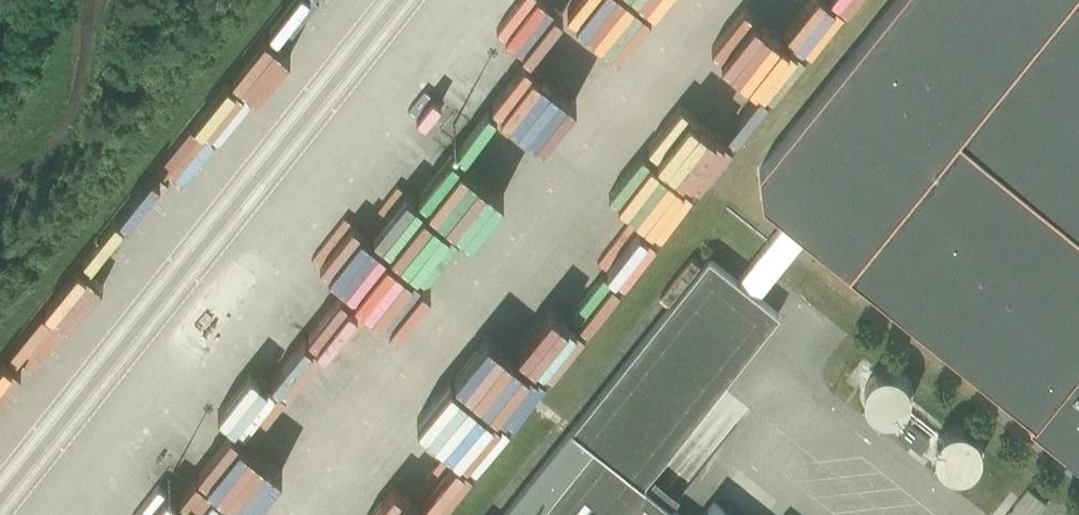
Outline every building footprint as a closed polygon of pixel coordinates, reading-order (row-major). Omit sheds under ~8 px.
[(762,166),(765,198),(1067,445),(1062,451),(1078,465),(1078,0),(899,0),(762,166)] [(493,107),(511,115),(529,71),(511,64),(493,107)] [(463,88),(447,103),(470,127),(450,146),(463,158),(498,124),(463,88)] [(613,143),(600,144),(601,153),(633,150),(632,136),(612,137),(613,143)] [(641,484),(779,311),(709,256),(502,514),(680,514),(641,484)] [(261,302),(246,319),(285,355),(263,378),(304,415),(318,401),(323,405),(346,380),(261,302)] [(235,435),(271,393),(239,366),(168,449),(207,482),(242,442),(235,435)] [(859,408),(886,410),(886,403),(903,405),(906,373),(863,369),(859,408)] [(9,377),(0,372),(0,393),(9,377)] [(418,420),(452,447),(485,407),(451,379),(418,420)] [(416,424),(381,463),(413,492),(448,453),(416,424)] [(714,502),(703,514),(731,514),(714,502)]
